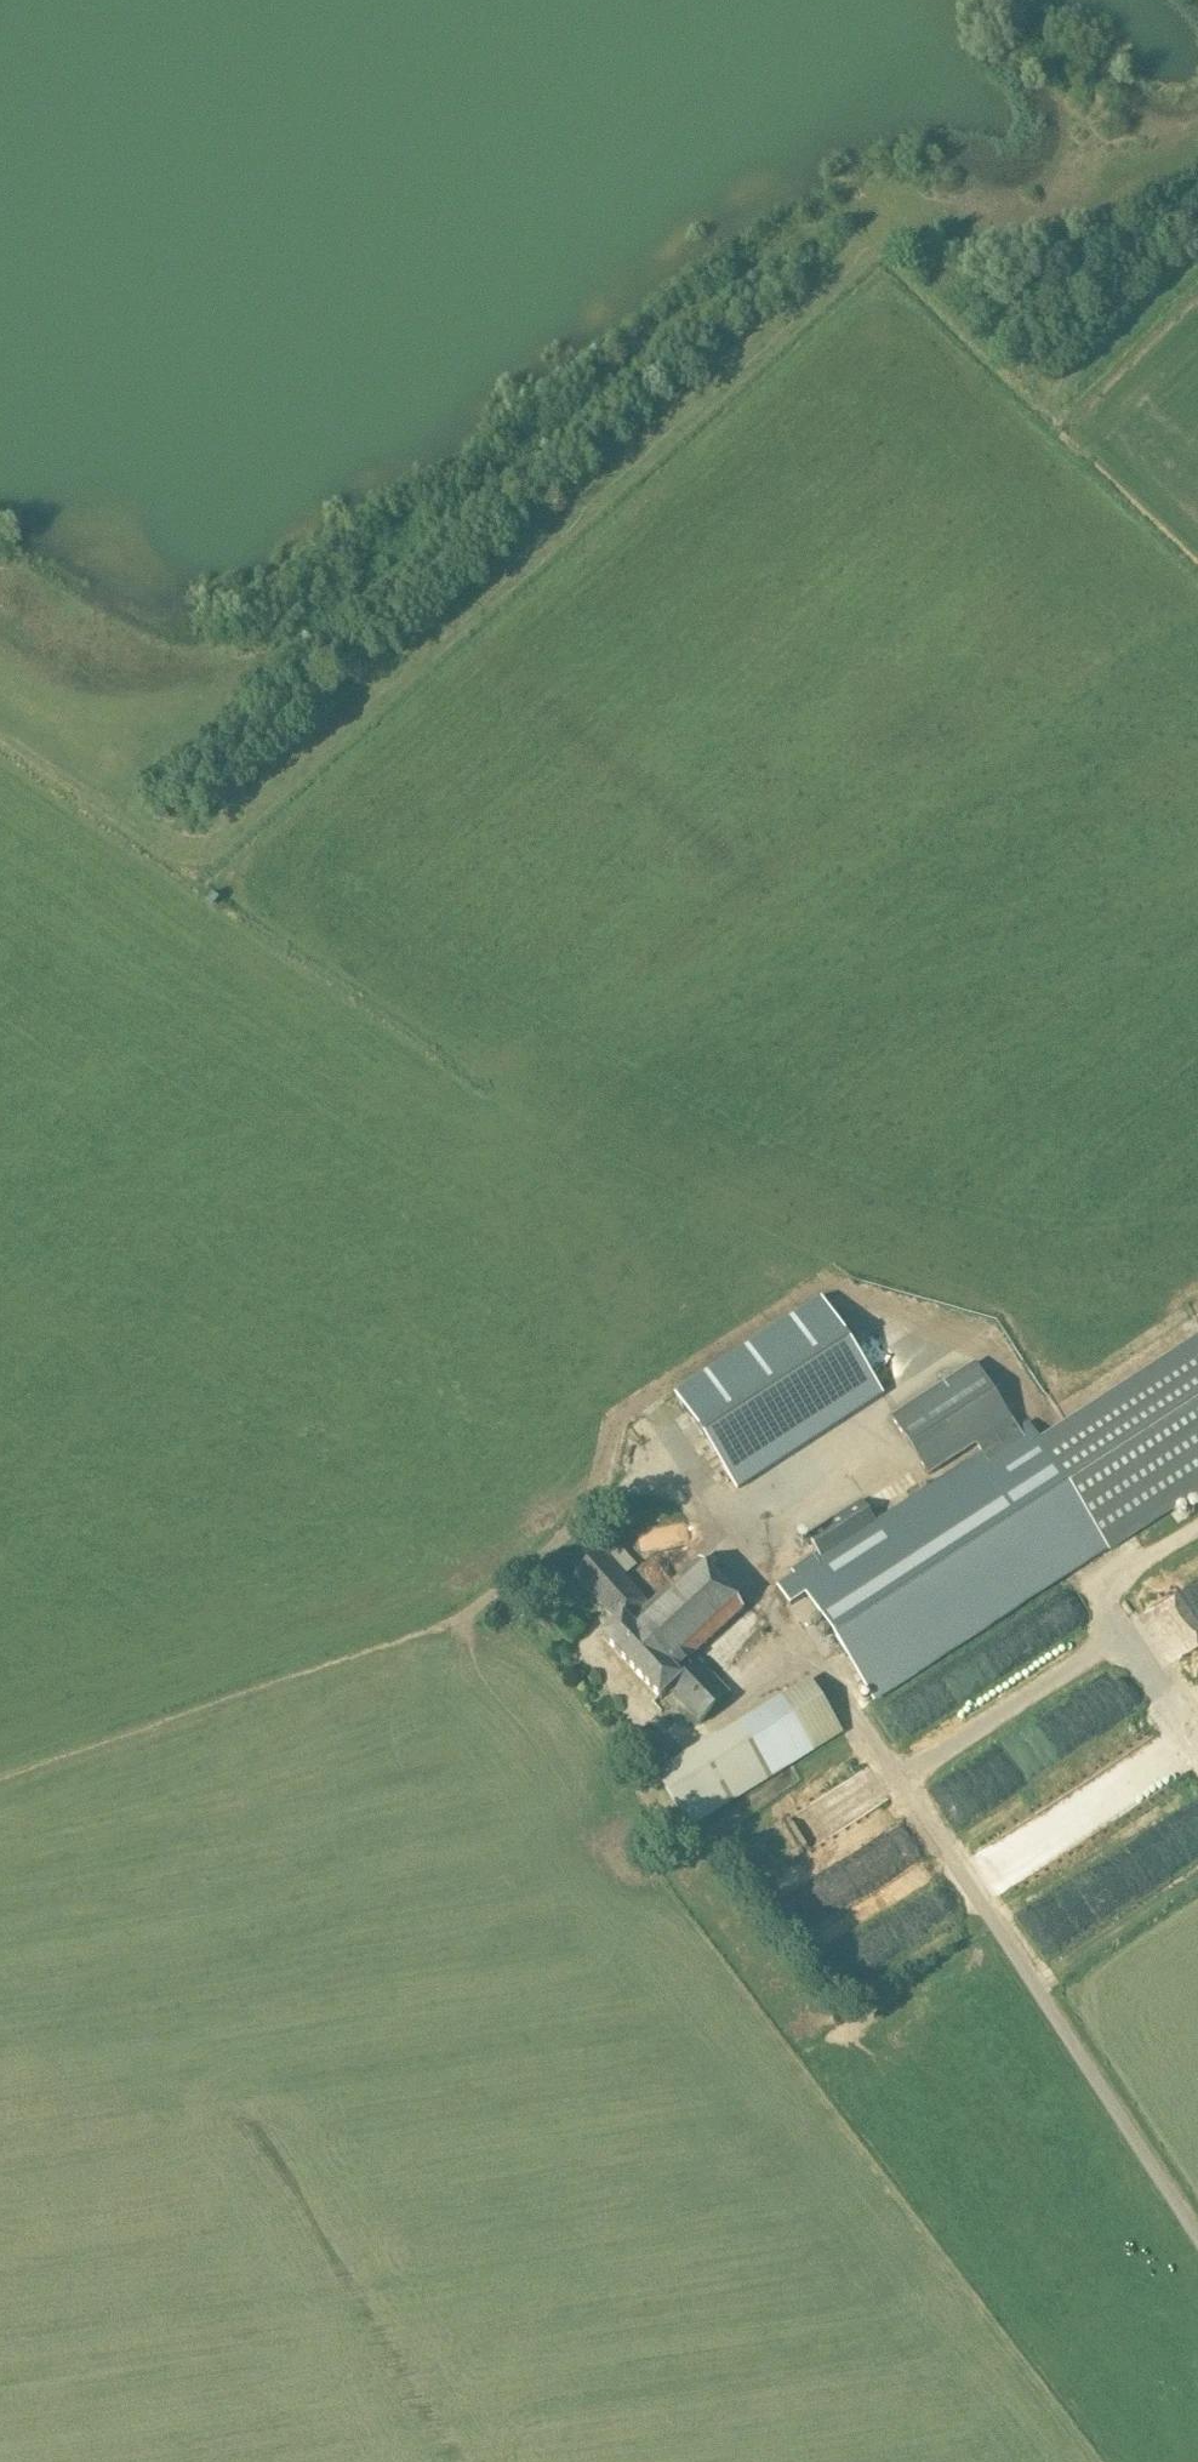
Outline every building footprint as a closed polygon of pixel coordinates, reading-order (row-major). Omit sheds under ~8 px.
[(677,1395),(738,1489),(882,1395),(820,1301),(677,1395)] [(780,1587),(792,1606),(806,1598),(872,1700),(1108,1547),(1111,1552),(1197,1495),(1197,1338),(1039,1441),(1029,1425),(1018,1432),(975,1364),(891,1418),(928,1475),(976,1445),(982,1455),(876,1523),(862,1502),(807,1537),(821,1559),(792,1577),(793,1579),(780,1587)] [(603,1550),(575,1576),(616,1624),(602,1638),(661,1700),(669,1692),(701,1725),(730,1694),(700,1662),(693,1668),(688,1662),(745,1609),(699,1560),(648,1607),(625,1580),(627,1577),(603,1550)] [(809,1678),(654,1774),(689,1830),(845,1734),(809,1678)] [(798,1853),(890,1796),(873,1768),(781,1825),(798,1853)] [(912,1869),(901,1840),(843,1861),(854,1890),(912,1869)]
